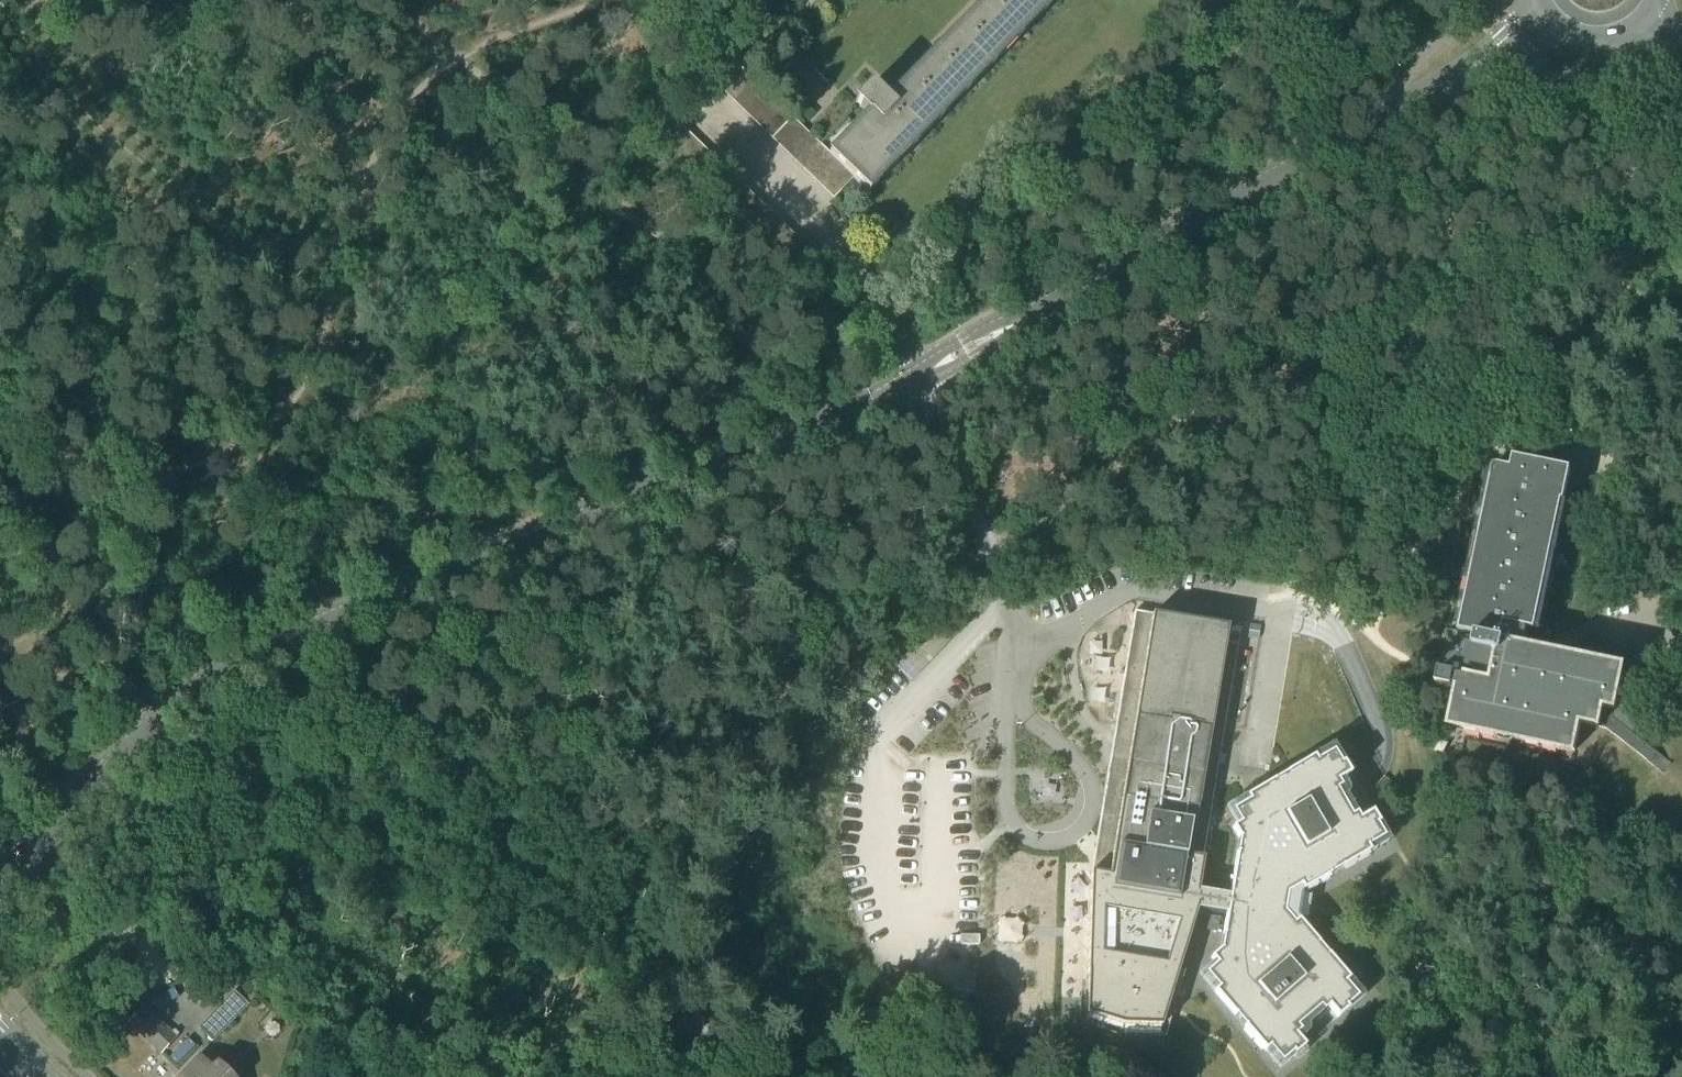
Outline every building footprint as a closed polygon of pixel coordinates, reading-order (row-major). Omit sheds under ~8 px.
[(828,156),(833,160),(842,170),(852,179),(853,180),(868,195),(1057,0),(986,0),(886,104),(870,88),(854,104),(867,116),(828,156)] [(714,85),(733,65),(723,55),(704,75),(714,85)] [(724,94),(743,74),(733,65),(714,85),(724,94)] [(733,103),(753,83),(743,74),(724,94),(733,103)] [(743,113),(762,93),(753,83),(733,103),(743,113)] [(752,122),(772,102),(762,93),(743,113),(752,122)] [(762,131),(781,111),(772,102),(752,122),(762,131)] [(771,140),(791,120),(781,111),(762,131),(771,140)] [(781,149),(800,129),(791,120),(771,140),(781,149)] [(666,154),(686,134),(676,124),(656,145),(666,154)] [(813,142),(810,138),(804,133),(784,153),(794,162),(813,142)] [(676,163),(695,143),(686,134),(666,154),(676,163)] [(804,172),(823,151),(813,142),(794,162),(804,172)] [(685,173),(705,152),(695,143),(676,163),(685,173)] [(833,160),(828,156),(823,151),(804,172),(813,181),(833,160)] [(695,182),(715,161),(705,152),(685,173),(695,182)] [(823,190),(829,184),(842,170),(833,160),(813,181),(823,190)] [(842,170),(829,184),(823,190),(833,200),(853,180),(852,179),(842,170)] [(1438,676),(1436,685),(1446,688),(1453,689),(1454,685),(1459,687),(1456,701),(1451,727),(1452,727),(1453,723),(1458,724),(1466,726),(1464,732),(1499,739),(1500,733),(1513,736),(1512,739),(1514,740),(1514,736),(1527,739),(1526,745),(1560,752),(1562,746),(1574,749),(1574,752),(1575,753),(1581,725),(1607,731),(1613,720),(1615,712),(1616,712),(1623,672),(1622,672),(1621,675),(1608,672),(1609,666),(1575,659),(1574,666),(1561,663),(1562,659),(1561,659),(1560,662),(1532,656),(1533,651),(1530,650),(1530,653),(1523,652),(1528,631),(1537,633),(1538,630),(1532,629),(1535,615),(1541,616),(1545,597),(1539,596),(1542,582),(1548,583),(1551,565),(1545,563),(1548,549),(1554,550),(1558,532),(1552,530),(1555,516),(1561,517),(1567,490),(1571,471),(1536,464),(1536,466),(1534,475),(1493,467),(1475,550),(1475,551),(1461,617),(1458,631),(1449,629),(1438,676)] [(1270,1050),(1281,1063),(1293,1054),(1298,1059),(1307,1051),(1304,1048),(1305,1047),(1295,1036),(1300,1032),(1297,1028),(1297,1027),(1319,1008),(1323,1012),(1326,1010),(1328,1008),(1337,1019),(1348,1010),(1346,1008),(1357,998),(1345,984),(1349,980),(1327,955),(1297,921),(1293,924),(1285,915),(1284,913),(1287,895),(1300,888),(1302,892),(1370,853),(1368,849),(1367,848),(1384,838),(1376,826),(1378,825),(1379,824),(1375,819),(1372,812),(1359,820),(1358,817),(1356,814),(1351,817),(1336,791),(1341,789),(1337,783),(1349,775),(1350,775),(1343,763),(1342,764),(1341,765),(1336,756),(1333,752),(1316,762),(1314,758),(1295,769),(1246,797),(1247,800),(1249,802),(1243,805),(1232,811),(1235,817),(1239,824),(1238,825),(1232,828),(1234,832),(1239,840),(1229,897),(1197,892),(1209,820),(1209,819),(1211,811),(1211,809),(1211,805),(1212,804),(1233,675),(1236,657),(1238,646),(1240,632),(1192,623),(1137,614),(1135,629),(1118,732),(1114,752),(1129,755),(1107,878),(1090,875),(1087,973),(1086,1009),(1086,1016),(1121,1027),(1160,1029),(1196,910),(1226,915),(1223,932),(1220,950),(1218,952),(1211,958),(1216,965),(1211,969),(1205,975),(1218,989),(1216,991),(1214,993),(1230,1012),(1265,1052),(1269,1049),(1270,1050)] [(9,707),(0,697),(0,716),(9,707)] [(1607,731),(1650,765),(1664,775),(1681,789),(1681,773),(1672,766),(1646,746),(1613,720),(1607,731)] [(170,1035),(143,1010),(129,1024),(161,1054),(178,1036),(174,1032),(170,1035)] [(199,1060),(183,1076),(224,1076),(217,1070),(213,1074),(199,1060)]
